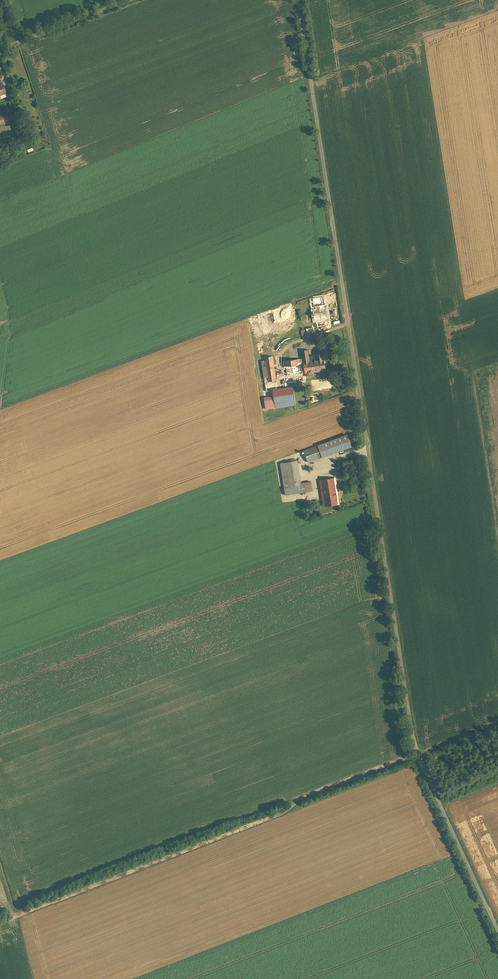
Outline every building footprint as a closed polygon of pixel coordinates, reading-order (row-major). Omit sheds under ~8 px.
[(0,111),(0,125),(16,119),(11,107),(0,111)] [(304,358),(284,361),(286,376),(327,370),(325,353),(317,354),(318,359),(311,360),(310,350),(303,351),(304,358)] [(267,360),(263,361),(267,391),(279,389),(275,356),(266,357),(267,360)] [(294,387),(275,390),(277,408),(297,405),(294,387)] [(348,435),(305,451),(309,462),(352,446),(348,435)] [(285,486),(303,483),(299,460),(281,463),(285,486)] [(337,478),(321,480),(324,506),(340,504),(337,478)] [(285,486),(287,495),(314,490),(312,481),(303,483),(285,486)]
